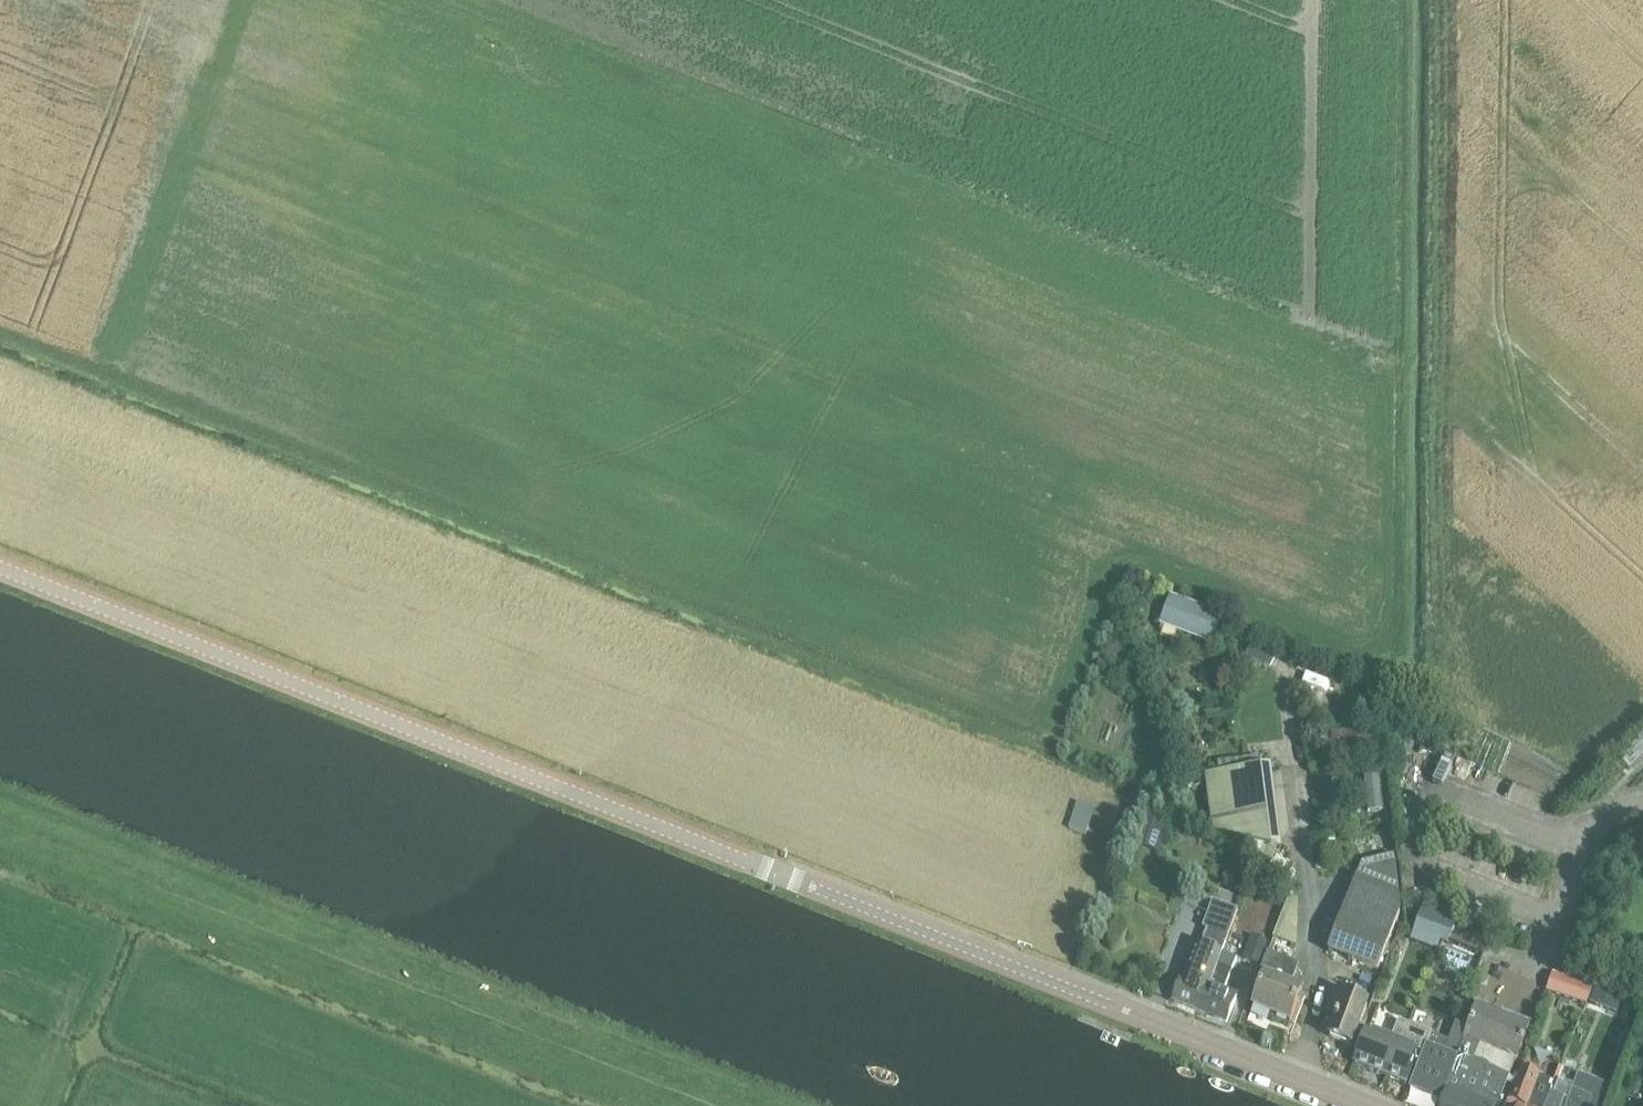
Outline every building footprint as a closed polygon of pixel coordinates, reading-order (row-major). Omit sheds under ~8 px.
[(1221,621),(1169,602),(1158,631),(1210,650),(1221,621)] [(1249,646),(1244,658),(1270,669),(1275,656),(1249,646)] [(1356,689),(1301,667),(1295,684),(1305,687),(1302,695),(1320,702),(1323,695),(1349,705),(1356,689)] [(1333,731),(1334,751),(1363,751),(1365,758),(1378,758),(1377,750),(1382,749),(1379,729),(1333,731)] [(1206,774),(1213,832),(1282,851),(1281,839),(1272,766),(1206,774)] [(1378,773),(1362,775),(1368,814),(1383,812),(1378,773)] [(1078,798),(1071,826),(1090,831),(1097,803),(1078,798)] [(1338,925),(1340,926),(1329,955),(1372,971),(1383,942),(1381,941),(1390,917),(1415,925),(1412,930),(1448,944),(1459,916),(1430,905),(1429,883),(1414,885),(1412,870),(1392,872),(1391,868),(1358,872),(1338,925)] [(1296,947),(1299,900),(1289,896),(1276,930),(1275,930),(1272,938),(1296,947)] [(1183,974),(1184,975),(1173,1002),(1198,1011),(1222,953),(1228,939),(1238,913),(1212,903),(1202,928),(1205,929),(1200,945),(1196,943),(1183,974)] [(1260,962),(1266,944),(1252,938),(1246,957),(1260,962)] [(1299,965),(1267,952),(1265,957),(1258,974),(1265,976),(1252,1008),(1290,1023),(1303,991),(1290,986),(1299,965)] [(1224,990),(1236,959),(1222,953),(1198,1011),(1200,1012),(1226,1022),(1227,1022),(1233,1008),(1238,995),(1224,990)] [(1586,1004),(1592,987),(1553,974),(1548,991),(1586,1004)] [(1595,984),(1591,1003),(1620,1009),(1624,991),(1595,984)] [(1320,1014),(1322,1014),(1337,1021),(1328,1044),(1351,1053),(1368,1008),(1328,993),(1320,1014)] [(1528,1028),(1478,1007),(1469,1030),(1457,1025),(1450,1043),(1432,1035),(1411,1086),(1410,1088),(1441,1100),(1442,1101),(1440,1105),(1500,1105),(1502,1101),(1500,1100),(1528,1028)] [(1401,1045),(1404,1045),(1411,1027),(1400,1022),(1393,1040),(1368,1030),(1355,1064),(1388,1077),(1401,1045)] [(1411,1086),(1432,1035),(1411,1027),(1404,1045),(1401,1045),(1388,1077),(1411,1086)] [(1608,1089),(1609,1087),(1578,1075),(1574,1086),(1558,1080),(1554,1089),(1552,1088),(1544,1105),(1601,1105),(1608,1089)] [(1552,1088),(1551,1087),(1548,1086),(1550,1080),(1538,1076),(1526,1105),(1517,1102),(1515,1105),(1544,1105),(1552,1088)]
